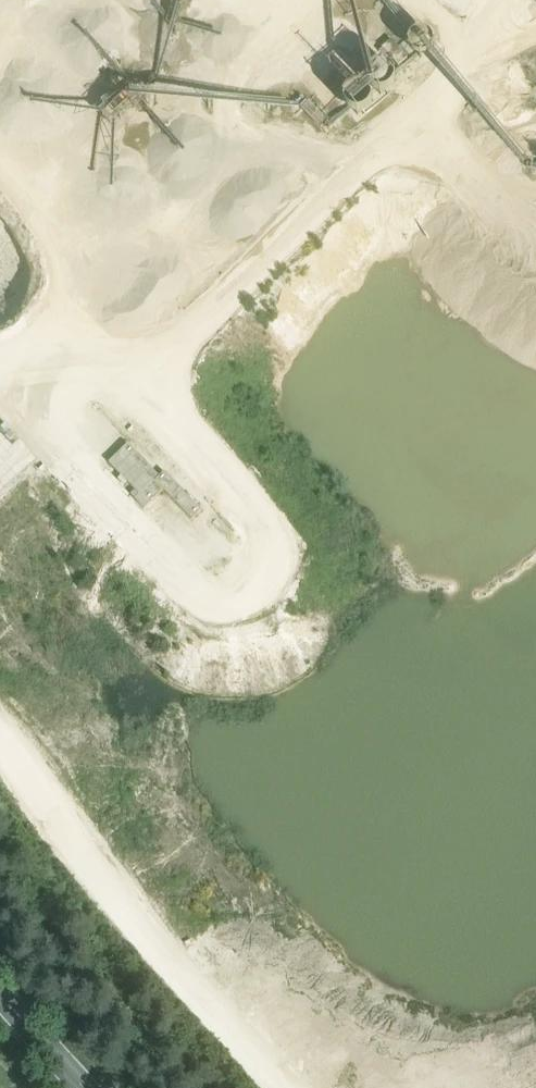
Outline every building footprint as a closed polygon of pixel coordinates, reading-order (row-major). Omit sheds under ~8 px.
[(408,64),(392,46),(383,54),(399,72),(408,64)] [(160,483),(129,451),(110,470),(141,502),(160,483)] [(196,505),(170,477),(161,485),(187,513),(196,505)]
